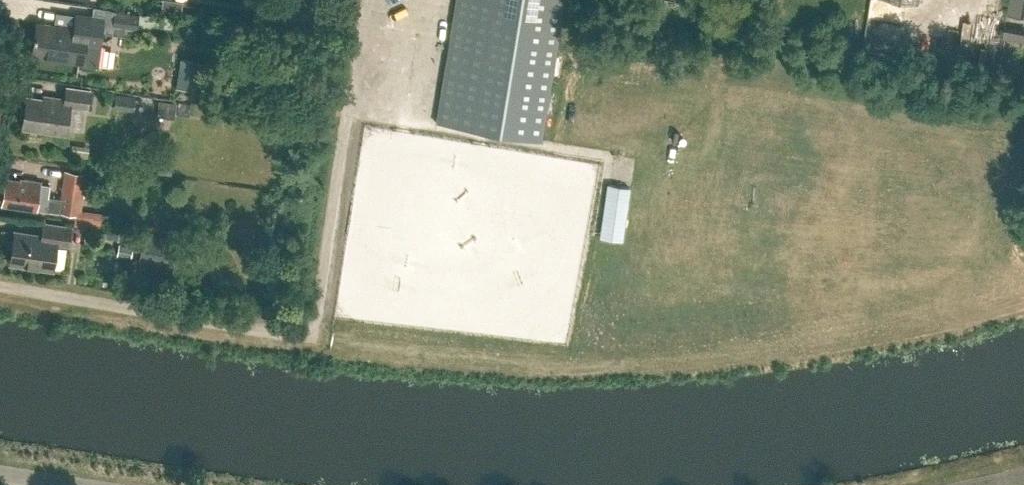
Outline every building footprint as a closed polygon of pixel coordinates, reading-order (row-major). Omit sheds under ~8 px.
[(435,122),(540,139),(563,0),(456,0),(435,122)] [(138,30),(140,13),(115,9),(113,25),(138,30)] [(99,61),(105,15),(77,11),(72,27),(38,22),(33,54),(83,61),(83,59),(99,61)] [(203,22),(199,45),(227,49),(230,27),(203,22)] [(43,94),(43,96),(27,94),(23,126),(67,132),(68,127),(85,129),(91,90),(66,87),(65,97),(43,94)] [(115,108),(135,110),(136,96),(117,93),(115,108)] [(175,113),(176,101),(160,99),(159,111),(175,113)] [(561,135),(563,112),(552,111),(550,134),(561,135)] [(61,200),(48,198),(51,184),(41,182),(41,183),(6,177),(2,203),(78,214),(76,226),(101,230),(104,214),(80,211),(86,173),(65,170),(61,200)] [(608,183),(604,210),(627,213),(631,186),(608,183)] [(69,243),(71,227),(43,223),(42,234),(14,230),(10,262),(53,268),(57,241),(69,243)] [(178,239),(143,233),(139,260),(173,266),(178,239)]
